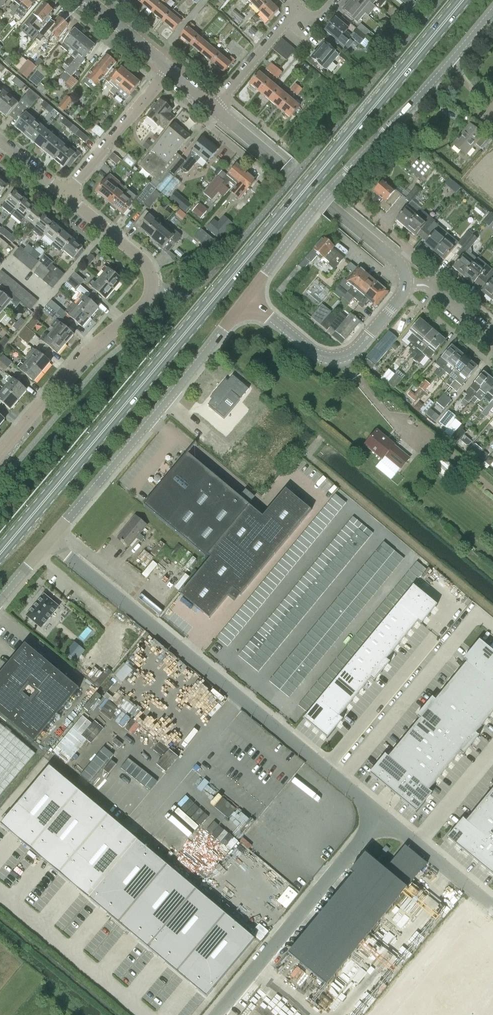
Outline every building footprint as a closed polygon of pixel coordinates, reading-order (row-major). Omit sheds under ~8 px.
[(15,2),(18,5),(15,8),(13,6),(10,10),(12,12),(10,14),(14,17),(21,8),(20,8),(27,0),(16,0),(15,2)] [(20,8),(21,8),(14,17),(19,21),(37,0),(27,0),(20,8)] [(142,4),(152,13),(163,1),(162,0),(145,0),(142,4)] [(270,2),(268,0),(254,0),(251,3),(260,12),(270,2)] [(368,0),(351,0),(350,1),(368,16),(375,7),(373,5),(373,4),(368,0)] [(163,1),(152,13),(163,22),(173,10),(163,1)] [(368,16),(350,1),(342,11),(357,23),(365,14),(368,16)] [(270,2),(260,12),(269,21),(279,11),(270,2)] [(34,16),(38,19),(43,23),(53,11),(44,4),(34,16)] [(173,10),(163,22),(174,31),(181,23),(182,24),(185,20),(173,10)] [(231,14),(241,23),(244,19),(234,11),(231,14)] [(38,19),(34,16),(33,15),(32,17),(31,17),(24,25),(29,29),(38,19)] [(59,18),(44,36),(43,35),(38,41),(44,46),(53,35),(57,39),(68,25),(67,24),(67,22),(64,20),(62,21),(59,18)] [(360,44),(366,37),(356,29),(351,35),(346,31),(347,29),(335,19),(325,30),(344,46),(351,38),(360,44)] [(242,32),(251,39),(256,43),(264,34),(250,22),(242,32)] [(191,46),(198,37),(191,31),(195,26),(191,23),(186,28),(187,28),(180,37),(191,46)] [(366,37),(370,32),(360,24),(356,28),(366,37)] [(33,27),(26,35),(33,41),(40,33),(33,27)] [(71,49),(82,35),(75,30),(64,43),(61,46),(68,52),(71,49)] [(78,54),(89,41),(82,35),(71,49),(76,53),(68,62),(67,61),(62,68),(66,71),(79,56),(78,54)] [(198,37),(191,46),(202,55),(213,42),(209,39),(206,44),(198,37)] [(273,50),(277,54),(286,43),(282,39),(273,50)] [(79,56),(66,71),(61,78),(66,82),(65,84),(71,90),(78,82),(72,77),(85,61),(84,60),(96,46),(89,41),(78,54),(79,56)] [(213,42),(202,55),(212,64),(220,55),(212,49),(216,45),(213,42)] [(286,43),(277,54),(282,57),(291,47),(286,43)] [(311,58),(311,59),(318,64),(322,68),(324,70),(327,70),(333,63),(333,61),(330,58),(335,52),(324,43),(311,58)] [(295,51),(291,47),(282,57),(286,61),(295,51)] [(87,78),(97,86),(116,63),(106,55),(87,78)] [(220,55),(212,64),(223,73),(230,65),(231,65),(235,60),(231,57),(227,62),(220,55)] [(9,56),(4,62),(10,66),(14,61),(9,56)] [(27,79),(36,67),(27,60),(27,61),(21,56),(13,66),(19,71),(18,72),(27,79)] [(318,64),(311,59),(308,62),(315,68),(318,64)] [(266,69),(277,79),(282,73),(271,63),(266,69)] [(114,96),(131,76),(122,68),(118,72),(115,70),(106,81),(107,83),(113,88),(110,92),(114,96)] [(37,71),(29,80),(37,87),(45,77),(37,71)] [(260,93),(270,82),(259,73),(250,84),(260,93)] [(131,76),(114,96),(117,93),(126,101),(130,96),(140,84),(131,76)] [(16,86),(20,81),(15,77),(12,82),(16,86)] [(20,81),(16,86),(21,89),(25,85),(20,81)] [(270,101),(280,90),(270,82),(260,93),(270,101)] [(41,84),(36,89),(45,96),(49,91),(41,84)] [(295,84),(290,90),(297,96),(302,89),(295,84)] [(8,95),(0,88),(0,105),(8,95)] [(22,99),(27,103),(35,93),(30,89),(22,99)] [(280,110),(289,98),(280,90),(270,101),(280,110)] [(27,103),(31,107),(39,97),(35,93),(27,103)] [(8,95),(0,105),(0,112),(7,118),(19,104),(8,95)] [(67,96),(57,107),(63,112),(73,101),(67,96)] [(289,98),(280,110),(290,118),(300,107),(289,98)] [(169,108),(160,101),(156,106),(154,104),(151,109),(152,110),(146,117),(158,127),(159,126),(164,130),(174,118),(166,111),(169,108)] [(45,110),(49,105),(45,102),(41,106),(45,110)] [(26,113),(31,107),(27,103),(13,119),(18,123),(14,127),(24,135),(36,121),(26,113)] [(49,105),(45,110),(50,114),(54,109),(49,105)] [(70,130),(74,126),(64,118),(61,123),(70,130)] [(36,121),(24,135),(34,144),(46,130),(36,121)] [(92,122),(86,130),(92,135),(94,133),(99,138),(104,132),(92,122)] [(160,183),(182,157),(177,153),(190,137),(175,124),(140,166),(160,183)] [(453,145),(458,149),(466,156),(476,144),(481,148),(489,137),(485,133),(483,135),(470,125),(453,145)] [(46,130),(34,144),(44,152),(56,138),(46,130)] [(85,143),(89,139),(79,130),(75,135),(85,143)] [(143,145),(143,146),(144,148),(145,148),(145,149),(146,149),(147,150),(148,150),(149,149),(151,147),(151,146),(152,146),(153,145),(153,144),(154,143),(156,140),(157,140),(157,139),(157,138),(158,138),(158,137),(157,136),(156,135),(155,135),(154,136),(154,137),(153,137),(153,138),(152,138),(152,139),(151,139),(151,140),(150,141),(148,140),(147,141),(146,142),(144,144),(144,145),(143,145)] [(182,157),(160,183),(156,188),(168,198),(181,183),(173,177),(180,169),(184,174),(188,173),(201,158),(204,160),(207,164),(219,150),(204,137),(193,150),(187,162),(182,157)] [(56,138),(44,152),(54,160),(66,146),(56,138)] [(66,146),(54,160),(64,169),(66,166),(69,168),(81,154),(73,147),(70,150),(66,146)] [(113,153),(109,159),(116,165),(121,160),(113,153)] [(131,169),(137,162),(127,154),(122,161),(131,169)] [(420,179),(433,163),(424,156),(419,162),(417,160),(409,170),(420,179)] [(231,192),(247,173),(237,165),(224,180),(218,175),(210,185),(204,193),(211,200),(218,192),(217,190),(224,182),(227,185),(229,182),(234,186),(230,191),(231,192)] [(247,173),(231,192),(240,199),(256,181),(247,173)] [(110,204),(120,193),(115,188),(119,183),(110,176),(96,193),(110,204)] [(9,186),(0,179),(0,197),(9,186)] [(373,201),(378,205),(386,212),(401,195),(383,181),(374,192),(378,195),(373,201)] [(452,187),(458,193),(461,189),(456,183),(452,187)] [(119,184),(115,188),(120,193),(124,188),(119,184)] [(110,204),(111,205),(110,206),(116,211),(117,210),(123,215),(133,203),(135,201),(137,198),(125,187),(124,188),(120,193),(110,204)] [(406,199),(410,203),(412,201),(420,191),(415,187),(406,199)] [(141,207),(151,195),(144,190),(137,198),(135,201),(141,207)] [(176,191),(169,200),(185,213),(192,205),(176,191)] [(15,211),(25,200),(15,192),(6,203),(2,208),(11,215),(15,211)] [(25,219),(34,208),(25,200),(15,211),(25,219)] [(406,228),(421,209),(412,201),(410,203),(396,220),(406,228)] [(201,202),(196,211),(204,216),(209,207),(201,202)] [(34,227),(44,215),(34,208),(25,219),(34,227)] [(421,209),(406,228),(415,236),(417,233),(422,238),(434,223),(435,222),(421,210),(421,209)] [(151,239),(162,227),(150,216),(151,215),(146,211),(136,223),(140,226),(139,228),(151,239)] [(44,235),(54,224),(44,215),(34,227),(44,235)] [(217,222),(210,231),(216,237),(224,228),(217,222)] [(434,223),(422,238),(426,241),(424,244),(434,252),(445,240),(449,235),(434,223)] [(54,224),(44,235),(54,243),(63,232),(54,224)] [(162,227),(151,239),(158,244),(163,249),(165,247),(170,251),(180,239),(182,236),(168,225),(165,229),(162,227)] [(8,240),(12,235),(7,231),(3,236),(8,240)] [(63,251),(73,240),(63,232),(54,243),(51,245),(61,253),(63,251)] [(463,247),(473,236),(467,232),(458,243),(463,247)] [(12,235),(8,240),(12,243),(16,239),(12,235)] [(473,236),(463,247),(467,251),(476,239),(473,236)] [(305,258),(298,266),(303,270),(310,262),(311,264),(317,256),(321,260),(322,258),(323,257),(324,258),(329,262),(328,264),(334,269),(343,258),(332,248),(333,246),(323,238),(306,258),(305,258)] [(73,240),(63,251),(73,259),(83,248),(73,240)] [(445,240),(434,252),(444,260),(454,247),(445,240)] [(4,242),(0,246),(5,250),(8,246),(4,242)] [(25,251),(29,254),(32,249),(28,245),(24,250),(25,251)] [(17,260),(25,251),(24,250),(20,247),(13,256),(17,260)] [(29,254),(30,255),(34,258),(38,254),(32,249),(29,254)] [(29,254),(25,251),(17,260),(22,264),(30,255),(29,254)] [(453,267),(463,276),(473,264),(477,259),(466,251),(463,255),(453,267)] [(39,262),(36,260),(40,256),(38,254),(34,258),(26,268),(31,271),(39,262)] [(30,255),(22,264),(26,268),(34,258),(30,255)] [(87,268),(95,259),(91,255),(82,264),(87,268)] [(46,268),(48,270),(52,265),(47,261),(43,266),(46,268)] [(479,285),(492,269),(488,266),(485,270),(484,270),(483,272),(473,264),(463,276),(473,284),(475,281),(479,285)] [(39,278),(46,268),(43,266),(42,265),(34,274),(39,278)] [(48,270),(51,272),(55,276),(59,271),(52,265),(48,270)] [(297,266),(276,290),(281,294),(303,270),(298,266),(297,266)] [(100,279),(114,290),(122,281),(105,267),(101,271),(104,274),(100,279)] [(348,293),(365,273),(358,267),(346,282),(347,282),(342,288),(348,293)] [(46,268),(39,278),(43,282),(51,272),(48,270),(46,268)] [(492,299),(492,272),(492,271),(492,270),(492,269),(479,285),(484,289),(482,292),(492,300),(492,299)] [(60,280),(59,279),(63,274),(59,271),(55,276),(48,285),(52,289),(60,280)] [(51,272),(43,282),(48,285),(55,276),(51,272)] [(71,278),(80,286),(84,281),(75,273),(71,278)] [(354,298),(370,278),(365,273),(348,293),(354,298)] [(11,279),(6,275),(0,283),(0,286),(3,288),(11,279)] [(80,286),(71,278),(67,283),(76,291),(80,286)] [(327,295),(324,293),(328,287),(316,278),(305,293),(319,304),(327,295)] [(370,278),(354,298),(360,303),(377,283),(370,278)] [(7,292),(15,283),(11,279),(3,288),(7,292)] [(114,290),(100,279),(96,284),(93,281),(89,286),(106,300),(114,290)] [(12,296),(20,287),(15,283),(7,292),(12,296)] [(369,300),(371,302),(375,306),(387,292),(377,283),(360,303),(358,305),(362,309),(369,300)] [(20,287),(12,296),(16,299),(24,290),(20,287)] [(21,303),(29,294),(24,290),(16,299),(21,303)] [(3,312),(12,302),(0,292),(0,309),(3,312)] [(25,307),(33,298),(29,294),(21,303),(25,307)] [(77,307),(90,318),(98,309),(81,295),(78,299),(81,302),(77,307)] [(33,298),(25,307),(30,311),(38,302),(33,298)] [(48,306),(57,314),(61,309),(51,301),(48,306)] [(57,314),(48,306),(44,310),(53,318),(57,314)] [(90,318),(77,307),(73,312),(69,309),(65,314),(82,328),(90,318)] [(321,326),(327,318),(321,312),(318,310),(311,318),(321,326)] [(339,327),(335,332),(344,339),(360,321),(351,313),(339,327)] [(327,318),(321,326),(326,330),(333,322),(327,318)] [(408,346),(426,324),(419,318),(408,331),(409,331),(401,341),(408,346)] [(17,323),(21,327),(25,322),(20,319),(17,323)] [(49,330),(66,345),(74,335),(56,321),(49,330)] [(333,322),(326,330),(327,331),(330,327),(335,332),(339,327),(333,322)] [(21,327),(17,323),(13,328),(17,332),(21,327)] [(413,353),(432,330),(426,324),(408,346),(407,347),(410,349),(409,351),(412,354),(413,352),(413,353)] [(23,332),(32,340),(36,335),(26,327),(23,332)] [(66,345),(49,330),(48,331),(51,333),(47,338),(44,336),(40,340),(58,354),(66,345)] [(415,362),(439,335),(432,330),(413,353),(416,355),(412,360),(415,362)] [(32,340),(23,332),(19,337),(28,345),(32,340)] [(439,335),(415,362),(416,363),(417,362),(419,364),(426,356),(429,359),(445,340),(439,335)] [(1,342),(5,346),(9,341),(5,338),(1,342)] [(375,365),(379,361),(387,351),(378,344),(367,358),(375,365)] [(436,376),(457,351),(451,345),(440,358),(441,359),(436,365),(435,366),(438,369),(437,371),(436,370),(434,374),(436,376)] [(28,361),(43,372),(50,363),(33,349),(29,353),(33,356),(28,361)] [(457,351),(436,376),(440,379),(446,373),(448,375),(464,356),(457,351)] [(8,368),(12,363),(3,355),(0,359),(0,361),(8,368)] [(464,356),(448,375),(451,377),(446,384),(450,386),(470,361),(464,356)] [(0,361),(0,369),(4,373),(8,368),(0,361)] [(43,372),(28,361),(24,366),(21,363),(17,368),(34,382),(43,372)] [(470,361),(450,386),(457,392),(462,386),(461,386),(477,367),(470,361)] [(467,403),(489,378),(482,372),(464,394),(466,396),(463,400),(467,403)] [(396,374),(388,384),(394,389),(402,379),(396,374)] [(5,389),(19,401),(27,391),(10,377),(6,381),(9,384),(5,389)] [(492,385),(492,381),(489,378),(467,403),(470,400),(474,404),(477,400),(480,402),(492,385)] [(407,395),(415,401),(423,391),(424,392),(430,385),(425,380),(419,387),(420,388),(415,394),(410,390),(407,395)] [(223,408),(237,391),(225,381),(211,398),(223,408)] [(492,398),(492,385),(480,402),(477,405),(483,410),(492,398)] [(5,389),(0,394),(0,401),(11,410),(19,401),(5,389)] [(444,409),(451,401),(443,394),(436,403),(444,409)] [(483,410),(485,411),(482,414),(485,416),(490,411),(492,413),(492,398),(483,410)] [(429,399),(420,410),(425,414),(433,403),(429,399)] [(243,477),(274,441),(239,411),(235,416),(232,414),(230,416),(228,414),(215,430),(225,439),(214,452),(238,473),(243,477)] [(446,428),(454,419),(446,412),(438,422),(446,428)] [(447,429),(444,432),(450,437),(455,431),(457,429),(451,424),(447,429)] [(457,442),(465,432),(462,430),(462,428),(460,426),(451,437),(457,442)] [(377,431),(374,434),(365,445),(382,460),(385,457),(400,470),(410,458),(395,445),(394,445),(377,431)] [(465,432),(457,442),(457,443),(460,440),(466,445),(469,445),(472,442),(464,435),(466,433),(465,432)] [(474,443),(469,449),(478,457),(483,451),(474,443)] [(189,452),(144,506),(205,557),(207,556),(211,559),(180,596),(209,621),(237,588),(243,593),(312,510),(287,489),(263,517),(188,454),(189,452)] [(440,455),(433,466),(447,475),(454,464),(440,455)] [(334,496),(331,499),(342,508),(346,503),(335,494),(334,496)] [(331,499),(327,504),(338,512),(342,508),(331,499)] [(327,504),(324,508),(334,517),(338,512),(327,504)] [(324,508),(320,513),(331,522),(334,517),(324,508)] [(320,513),(316,517),(327,526),(331,522),(320,513)] [(128,547),(136,538),(141,542),(144,538),(139,534),(145,527),(132,517),(115,537),(128,547)] [(316,517),(312,522),(323,531),(327,526),(316,517)] [(353,517),(349,521),(358,529),(362,524),(353,517)] [(349,521),(345,526),(354,534),(358,529),(349,521)] [(312,522),(308,527),(319,536),(323,531),(312,522)] [(362,524),(358,529),(369,538),(373,533),(362,524)] [(345,526),(341,531),(351,538),(354,534),(345,526)] [(308,527),(305,531),(315,540),(319,536),(308,527)] [(358,529),(354,534),(365,542),(369,538),(358,529)] [(301,535),(301,536),(311,545),(312,544),(315,540),(305,531),(301,535)] [(341,531),(338,535),(347,543),(351,538),(341,531)] [(354,534),(351,538),(361,547),(365,542),(354,534)] [(338,535),(334,540),(343,548),(347,543),(338,535)] [(301,536),(297,541),(308,549),(311,545),(301,536)] [(351,538),(347,543),(358,552),(361,547),(351,538)] [(334,540),(330,544),(339,552),(343,548),(334,540)] [(297,541),(293,545),(304,554),(308,549),(297,541)] [(384,542),(380,547),(390,555),(394,550),(384,542)] [(347,543),(343,548),(354,556),(358,552),(347,543)] [(330,544),(326,549),(335,557),(339,552),(330,544)] [(293,545),(289,550),(300,559),(304,554),(293,545)] [(380,547),(376,551),(386,560),(390,555),(380,547)] [(343,548),(339,552),(350,561),(354,556),(343,548)] [(323,553),(322,554),(331,561),(335,557),(326,549),(323,553)] [(289,550),(285,554),(296,563),(300,559),(289,550)] [(394,550),(390,555),(400,563),(404,559),(394,550)] [(376,551),(372,556),(382,564),(386,560),(376,551)] [(339,552),(335,557),(346,566),(350,561),(339,552)] [(285,554),(282,559),(292,568),(296,563),(285,554)] [(322,554),(318,558),(328,566),(331,561),(322,554)] [(390,555),(386,560),(396,568),(400,563),(390,555)] [(372,556),(368,561),(378,569),(382,564),(372,556)] [(335,557),(331,561),(342,570),(346,566),(335,557)] [(318,558),(315,563),(324,571),(328,566),(318,558)] [(282,559),(278,564),(289,573),(292,568),(282,559)] [(386,560),(382,564),(392,573),(396,568),(386,560)] [(331,561),(328,566),(338,575),(342,570),(331,561)] [(368,561),(364,565),(374,574),(378,569),(368,561)] [(417,562),(413,566),(422,574),(426,569),(417,562)] [(315,563),(311,568),(320,575),(324,571),(315,563)] [(278,564),(274,568),(285,577),(289,573),(278,564)] [(382,564),(378,569),(388,577),(392,573),(382,564)] [(364,565),(361,570),(371,578),(374,574),(364,565)] [(328,566),(324,571),(335,580),(338,575),(328,566)] [(413,566),(409,571),(418,579),(422,574),(413,566)] [(274,568),(270,573),(281,582),(285,577),(274,568)] [(311,568),(307,572),(316,580),(320,575),(311,568)] [(378,569),(374,574),(385,582),(388,577),(378,569)] [(361,570),(357,575),(367,583),(371,578),(361,570)] [(324,571),(320,575),(331,584),(335,580),(324,571)] [(409,571),(405,576),(414,583),(418,579),(409,571)] [(307,572),(303,577),(312,585),(316,580),(307,572)] [(270,573),(266,578),(277,586),(281,582),(270,573)] [(374,574),(371,578),(381,587),(385,582),(374,574)] [(320,575),(316,580),(327,589),(331,584),(320,575)] [(357,575),(353,579),(363,588),(367,583),(357,575)] [(405,576),(401,580),(411,588),(414,583),(405,576)] [(303,577),(299,582),(309,589),(312,585),(303,577)] [(266,578),(263,582),(273,591),(277,586),(266,578)] [(371,578),(367,583),(377,591),(381,587),(371,578)] [(353,579),(349,584),(359,592),(363,588),(353,579)] [(316,580),(312,585),(323,593),(327,589),(316,580)] [(401,580),(398,585),(407,593),(411,588),(401,580)] [(263,582),(259,587),(270,596),(273,591),(263,582)] [(299,582),(295,586),(305,594),(309,589),(299,582)] [(367,583),(363,588),(373,596),(377,591),(367,583)] [(349,584),(345,588),(355,597),(359,592),(349,584)] [(312,585),(309,589),(319,598),(323,593),(312,585)] [(398,585),(394,590),(403,597),(407,593),(398,585)] [(295,586),(292,591),(301,598),(305,594),(295,586)] [(413,586),(405,596),(429,615),(436,606),(428,599),(421,593),(420,593),(413,586)] [(259,587),(255,591),(266,600),(270,596),(259,587)] [(345,588),(342,593),(352,601),(355,597),(345,588)] [(363,588),(359,592),(369,600),(373,596),(363,588)] [(309,589),(305,594),(316,603),(319,598),(309,589)] [(394,590),(390,594),(399,602),(403,597),(394,590)] [(255,591),(251,596),(262,605),(266,600),(255,591)] [(292,591),(288,595),(297,603),(301,598),(292,591)] [(359,592),(355,597),(365,605),(369,600),(359,592)] [(342,593),(338,598),(348,606),(352,601),(342,593)] [(305,594),(301,598),(312,607),(316,603),(305,594)] [(390,594),(386,599),(395,606),(399,602),(390,594)] [(44,595),(26,616),(41,628),(59,607),(44,595)] [(288,595),(284,600),(293,608),(297,603),(288,595)] [(251,596),(247,601),(258,610),(262,605),(251,596)] [(405,596),(397,605),(405,611),(412,618),(417,622),(421,625),(429,615),(405,596)] [(355,597),(352,601),(362,610),(365,605),(355,597)] [(301,598),(297,603),(308,612),(312,607),(301,598)] [(338,598),(334,602),(344,611),(348,606),(338,598)] [(386,599),(382,603),(392,611),(395,606),(386,599)] [(284,600),(280,605),(289,612),(293,608),(284,600)] [(247,601),(243,605),(254,614),(258,610),(247,601)] [(352,601),(348,606),(358,614),(362,610),(352,601)] [(334,602),(330,607),(340,615),(344,611),(334,602)] [(297,603),(293,608),(304,617),(308,612),(297,603)] [(382,603),(378,608),(388,616),(392,611),(382,603)] [(243,605),(240,610),(250,619),(254,614),(243,605)] [(280,605),(276,609),(286,617),(289,612),(280,605)] [(397,605),(391,613),(411,629),(417,622),(412,618),(405,611),(397,605)] [(348,606),(344,611),(354,619),(358,614),(348,606)] [(330,607),(326,612),(336,620),(340,615),(330,607)] [(293,608),(289,612),(300,621),(304,617),(293,608)] [(378,608),(375,613),(384,620),(388,616),(378,608)] [(276,609),(273,614),(282,622),(286,617),(276,609)] [(240,610),(236,615),(247,623),(250,619),(240,610)] [(344,611),(340,615),(350,624),(354,619),(344,611)] [(289,612),(286,617),(296,626),(300,621),(289,612)] [(326,612),(322,616),(333,625),(336,620),(326,612)] [(375,613),(371,617),(380,625),(384,620),(375,613)] [(391,613),(385,620),(405,637),(411,629),(391,613)] [(273,614),(269,619),(278,626),(282,622),(273,614)] [(236,615),(232,619),(243,628),(247,623),(236,615)] [(340,615),(336,620),(346,628),(350,624),(340,615)] [(322,616),(319,621),(329,629),(333,625),(322,616)] [(286,617),(282,622),(293,630),(296,626),(286,617)] [(371,617),(367,622),(376,630),(380,625),(371,617)] [(232,619),(228,624),(239,633),(243,628),(232,619)] [(269,619),(265,623),(274,631),(278,626),(269,619)] [(336,620),(333,625),(343,633),(346,628),(336,620)] [(385,620),(378,628),(399,645),(405,637),(385,620)] [(319,621),(315,626),(325,634),(329,629),(319,621)] [(282,622),(278,626),(289,635),(293,630),(282,622)] [(367,622),(363,627),(372,634),(376,630),(367,622)] [(265,623),(261,628),(270,635),(274,631),(265,623)] [(228,624),(224,628),(235,637),(239,633),(228,624)] [(333,625),(329,629),(339,637),(343,633),(333,625)] [(278,626),(274,631),(285,640),(289,635),(278,626)] [(315,626),(311,630),(321,638),(325,634),(315,626)] [(363,627),(359,631),(369,639),(372,634),(363,627)] [(224,628),(221,633),(231,642),(235,637),(224,628)] [(261,628),(257,632),(267,640),(270,635),(261,628)] [(378,628),(372,636),(392,652),(399,645),(378,628)] [(329,629),(325,634),(335,642),(339,637),(329,629)] [(311,630),(307,635),(317,643),(321,638),(311,630)] [(274,631),(270,635),(281,644),(285,640),(274,631)] [(359,631),(356,636),(365,644),(369,639),(359,631)] [(257,632),(254,637),(263,645),(267,640),(257,632)] [(221,633),(217,638),(228,647),(231,642),(221,633)] [(325,634),(321,638),(331,647),(335,642),(325,634)] [(270,635),(267,640),(277,649),(281,644),(270,635)] [(307,635),(303,639),(313,648),(317,643),(307,635)] [(356,636),(352,640),(361,648),(365,644),(356,636)] [(372,636),(366,643),(386,660),(392,652),(372,636)] [(254,637),(250,642),(259,649),(263,645),(254,637)] [(321,638),(317,643),(327,651),(331,647),(321,638)] [(303,639),(300,644),(310,652),(313,648),(303,639)] [(267,640),(263,645),(274,654),(277,649),(267,640)] [(352,640),(348,645),(357,653),(361,648),(352,640)] [(479,641),(471,650),(480,657),(487,648),(479,641)] [(250,642),(246,646),(255,654),(259,649),(250,642)] [(317,643),(313,648),(323,656),(327,651),(317,643)] [(366,643),(358,653),(382,672),(390,663),(386,660),(366,643)] [(35,744),(79,689),(78,688),(74,693),(52,675),(56,670),(25,644),(11,661),(18,667),(0,689),(0,714),(35,744)] [(300,644),(296,649),(306,657),(310,652),(300,644)] [(263,645),(259,649),(270,658),(274,654),(263,645)] [(348,645),(344,650),(353,657),(357,653),(348,645)] [(246,646),(242,651),(251,659),(255,654),(246,646)] [(313,648),(310,652),(320,661),(323,656),(313,648)] [(472,666),(479,673),(492,656),(492,652),(487,648),(480,657),(472,666)] [(259,649),(255,654),(266,663),(270,658),(259,649)] [(296,649),(292,653),(302,662),(306,657),(296,649)] [(344,650),(340,654),(350,662),(353,657),(344,650)] [(471,650),(463,660),(467,662),(472,666),(480,657),(471,650)] [(242,651),(238,656),(247,663),(251,659),(242,651)] [(310,652),(306,657),(316,665),(320,661),(310,652)] [(292,653),(288,658),(298,666),(302,662),(292,653)] [(358,653),(350,662),(370,679),(374,682),(382,672),(358,653)] [(255,654),(251,659),(262,667),(266,663),(255,654)] [(340,654),(336,659),(346,667),(350,662),(340,654)] [(479,673),(487,679),(492,672),(492,656),(479,673)] [(306,657),(302,662),(312,670),(316,665),(306,657)] [(288,658),(284,663),(294,671),(298,666),(288,658)] [(251,659),(247,663),(258,672),(262,667),(251,659)] [(336,659),(333,664),(342,671),(346,667),(336,659)] [(302,662),(298,666),(308,675),(312,670),(302,662)] [(350,662),(344,670),(364,687),(370,679),(350,662)] [(467,662),(461,670),(481,687),(487,679),(479,673),(472,666),(467,662)] [(284,663),(280,667),(291,675),(294,671),(284,663)] [(333,664),(329,668),(338,676),(342,671),(333,664)] [(298,666),(294,671),(304,679),(308,675),(298,666)] [(280,667),(277,672),(287,680),(291,675),(280,667)] [(329,668),(325,673),(334,681),(338,676),(329,668)] [(344,670),(338,677),(358,694),(364,687),(344,670)] [(461,670),(454,678),(474,694),(481,687),(461,670)] [(294,671),(291,675),(301,684),(304,679),(294,671)] [(277,672),(273,676),(283,685),(287,680),(277,672)] [(325,673),(321,678),(330,685),(334,681),(325,673)] [(291,675),(287,680),(297,688),(301,684),(291,675)] [(273,676),(269,681),(279,689),(283,685),(273,676)] [(338,677),(331,685),(352,702),(358,694),(338,677)] [(321,678),(317,682),(327,690),(330,685),(321,678)] [(454,678),(448,685),(468,702),(474,694),(454,678)] [(481,687),(492,697),(492,684),(487,679),(481,687)] [(287,680),(283,685),(293,693),(297,688),(287,680)] [(317,682),(314,687),(323,694),(327,690),(317,682)] [(283,685),(279,689),(289,698),(293,693),(283,685)] [(331,685),(325,693),(345,709),(352,702),(331,685)] [(448,685),(442,693),(462,710),(468,702),(448,685)] [(314,687),(310,691),(319,699),(323,694),(314,687)] [(474,694),(492,710),(492,697),(481,687),(474,694)] [(310,691),(306,696),(315,704),(319,699),(310,691)] [(325,693),(319,700),(327,707),(334,713),(339,717),(345,709),(325,693)] [(442,693),(436,700),(456,717),(462,710),(442,693)] [(468,702),(488,719),(492,713),(492,710),(474,694),(468,702)] [(306,696),(302,701),(311,708),(315,704),(306,696)] [(432,698),(424,707),(448,727),(456,717),(436,700),(432,698)] [(319,700),(303,719),(311,726),(327,707),(319,700)] [(302,701),(298,705),(308,713),(311,708),(302,701)] [(468,702),(462,710),(482,726),(488,719),(468,702)] [(327,707),(311,726),(318,732),(326,722),(334,713),(327,707)] [(424,707),(417,717),(420,720),(440,736),(448,727),(424,707)] [(462,710),(456,717),(476,734),(482,726),(462,710)] [(334,713),(326,722),(334,729),(342,720),(339,717),(334,713)] [(456,717),(448,727),(471,746),(479,737),(476,734),(456,717)] [(420,720),(414,727),(434,744),(440,736),(420,720)] [(326,722),(318,732),(327,739),(334,729),(326,722)] [(0,724),(0,797),(36,755),(16,738),(0,724)] [(414,727),(407,735),(427,751),(434,744),(414,727)] [(448,727),(440,736),(460,753),(463,756),(471,746),(448,727)] [(407,735),(401,743),(421,759),(427,751),(407,735)] [(440,736),(434,744),(454,761),(460,753),(440,736)] [(401,743),(395,750),(415,767),(421,759),(401,743)] [(434,744),(427,751),(448,768),(454,761),(434,744)] [(158,764),(163,768),(168,763),(170,765),(178,756),(170,749),(158,764)] [(395,750),(389,758),(409,774),(415,767),(395,750)] [(427,751),(421,759),(441,776),(448,768),(427,751)] [(385,755),(377,764),(401,784),(409,774),(389,758),(385,755)] [(421,759),(415,767),(435,783),(441,776),(421,759)] [(377,764),(369,774),(393,793),(401,784),(377,764)] [(50,766),(1,825),(89,899),(138,840),(50,766)] [(415,767),(409,774),(429,791),(435,783),(415,767)] [(409,774),(401,784),(424,803),(432,794),(429,791),(409,774)] [(401,784),(393,793),(416,813),(424,803),(401,784)] [(121,807),(131,815),(142,800),(132,792),(121,807)] [(186,811),(192,802),(183,795),(177,804),(186,811)] [(479,806),(492,818),(492,805),(485,799),(479,806)] [(473,814),(492,830),(492,818),(479,806),(473,814)] [(473,814),(467,821),(487,838),(492,830),(473,814)] [(463,818),(455,828),(463,835),(471,841),(479,847),(487,838),(467,821),(463,818)] [(455,828),(447,837),(456,844),(463,835),(455,828)] [(463,835),(456,844),(463,851),(471,841),(463,835)] [(479,847),(486,854),(492,859),(492,843),(487,838),(479,847)] [(138,840),(89,899),(206,997),(255,939),(138,840)] [(471,841),(463,851),(471,857),(479,847),(471,841)] [(353,875),(288,954),(326,985),(427,864),(405,846),(385,870),(365,854),(350,872),(353,875)] [(479,847),(471,857),(478,863),(486,854),(479,847)] [(478,863),(486,870),(492,861),(492,859),(486,854),(478,863)] [(395,1014),(456,1014),(492,970),(492,927),(485,921),(477,931),(470,925),(395,1014)] [(260,923),(253,932),(262,939),(269,930),(260,923)]
